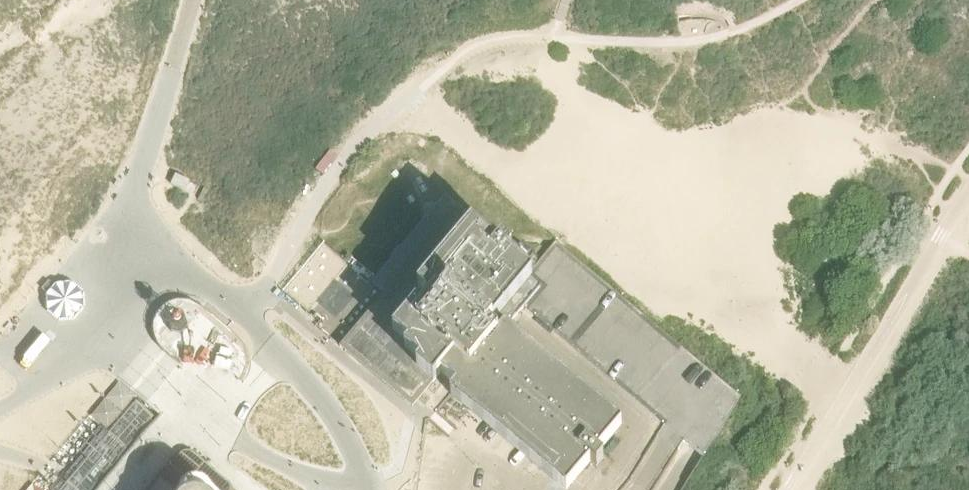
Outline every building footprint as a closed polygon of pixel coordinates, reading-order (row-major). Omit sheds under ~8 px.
[(501,333),(523,306),(541,286),(527,274),(506,257),(511,251),(503,243),(497,249),(445,205),(380,284),(393,295),(345,352),(382,383),(403,359),(404,359),(403,362),(404,365),(406,366),(408,367),(411,366),(433,384),(445,370),(460,382),(454,389),(570,487),(590,464),(596,469),(603,460),(597,455),(617,431),(501,333)] [(555,241),(540,259),(527,274),(541,286),(523,306),(664,425),(683,440),(703,458),(740,397),(555,241)] [(70,283),(54,285),(46,296),(47,312),(58,321),(73,320),(82,308),(82,293),(70,283)] [(157,321),(155,328),(155,334),(157,340),(160,346),(164,351),(169,356),(209,313),(204,308),(199,305),(193,302),(187,301),(180,301),(174,303),(168,306),(163,310),(159,315),(157,321)] [(169,356),(142,385),(219,453),(225,444),(259,476),(273,461),(242,434),(271,368),(209,313),(169,356)] [(61,489),(205,489),(194,481),(190,477),(202,463),(210,455),(160,413),(158,415),(155,419),(136,402),(72,477),(61,489)]
